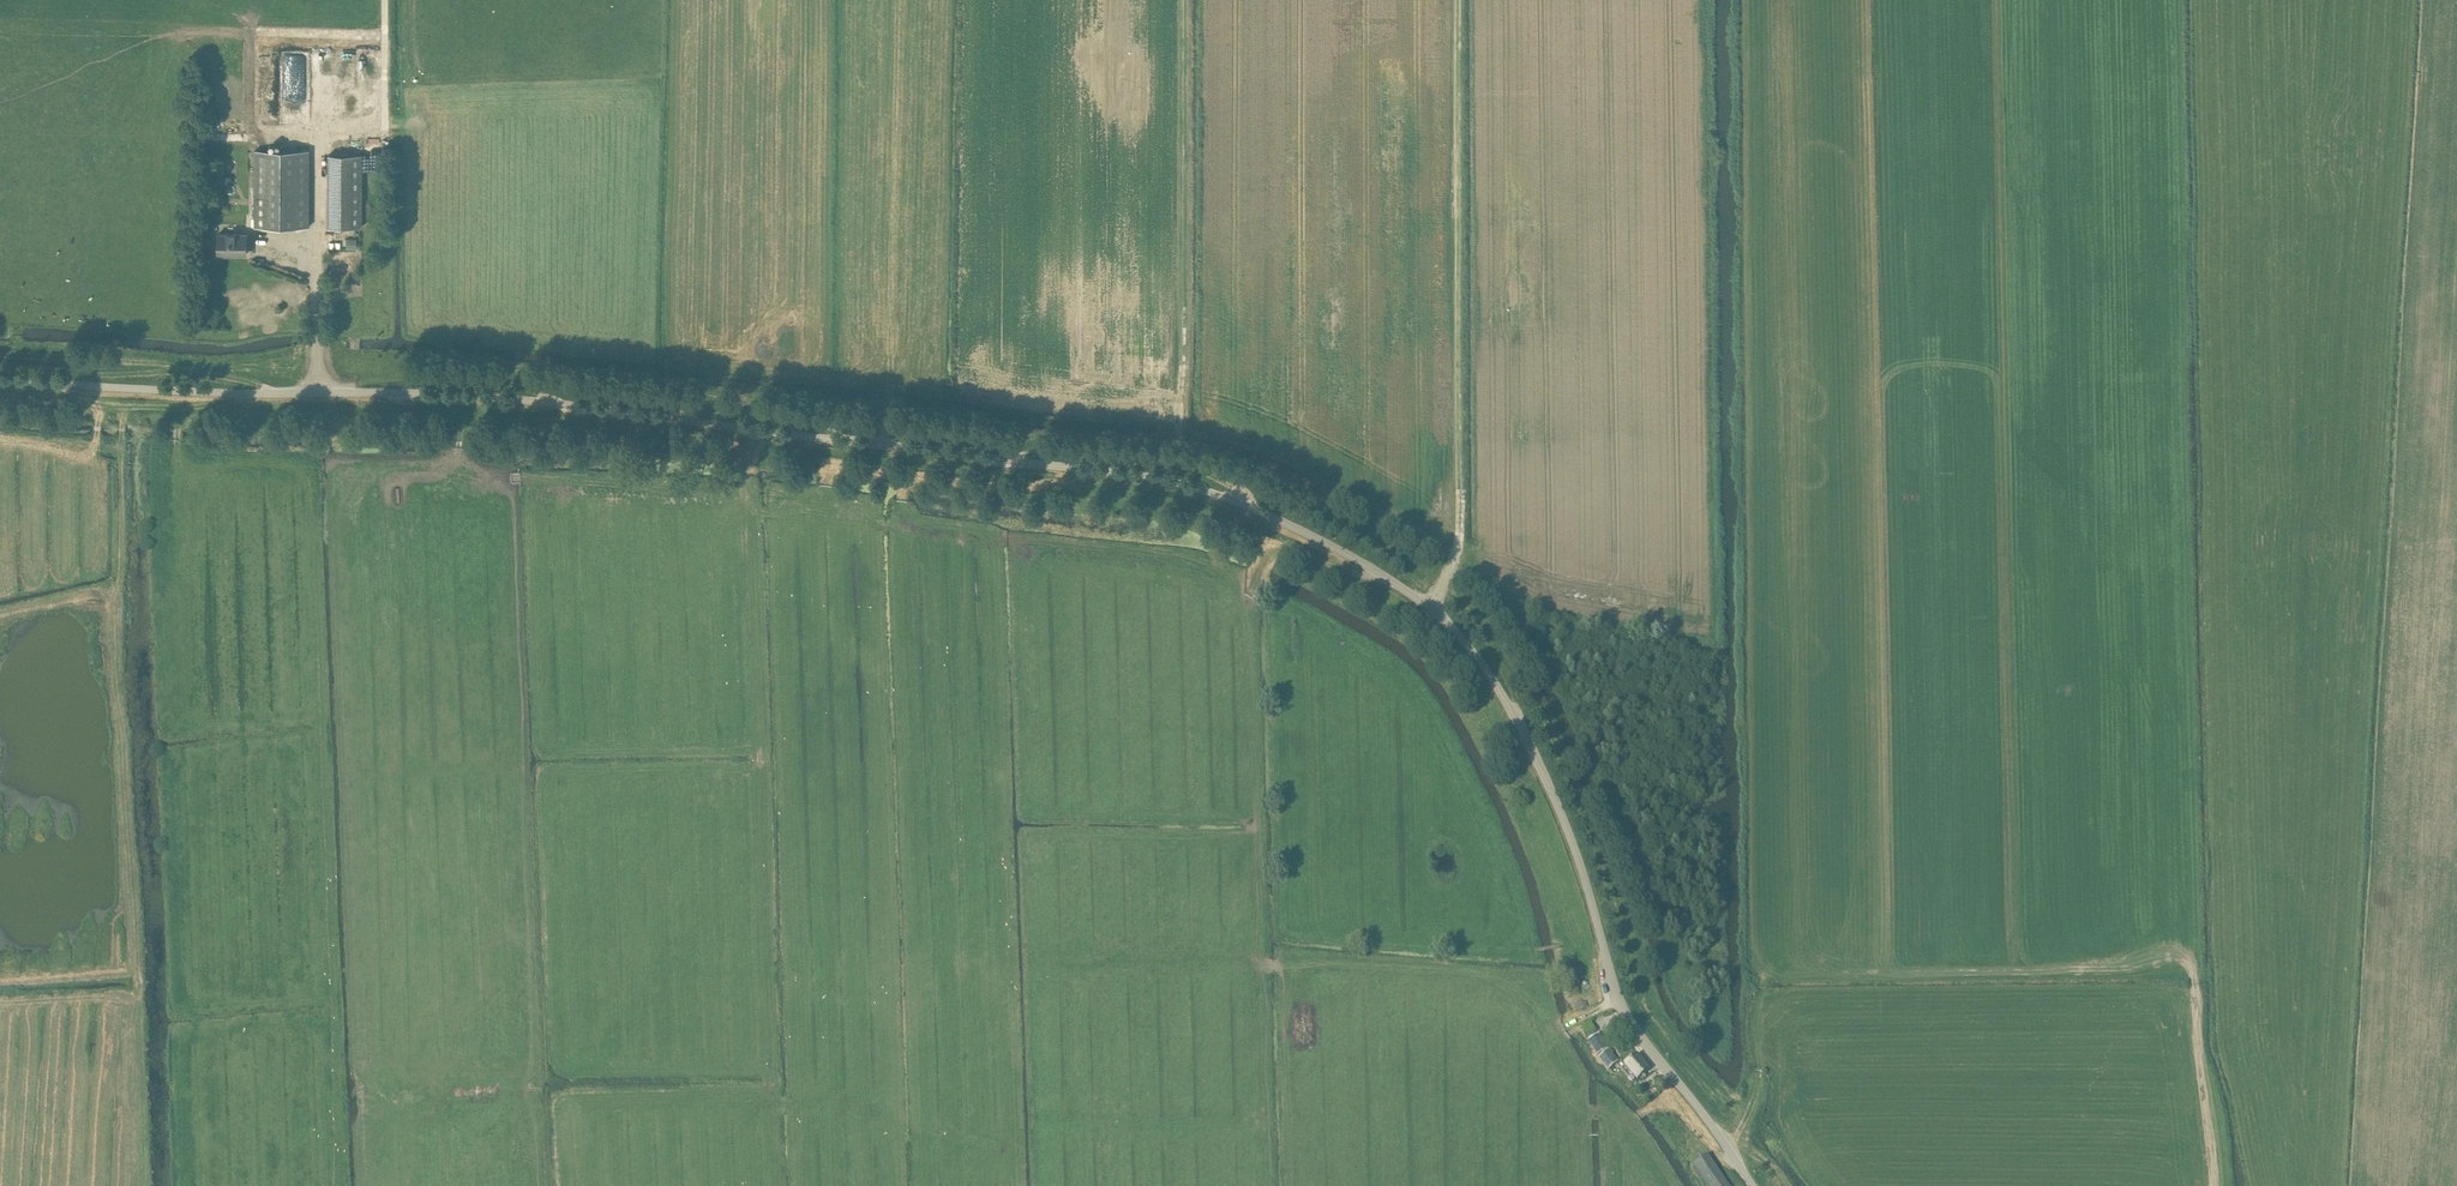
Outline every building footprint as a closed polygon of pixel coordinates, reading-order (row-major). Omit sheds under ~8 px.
[(309,227),(309,150),(255,150),(254,226),(309,227)] [(361,227),(361,154),(328,155),(327,227),(361,227)] [(216,159),(215,185),(222,185),(224,159),(216,159)] [(218,255),(247,255),(247,232),(218,232),(218,255)] [(356,239),(346,239),(346,249),(356,249),(356,239)] [(1597,1055),(1608,1049),(1599,1034),(1588,1040),(1597,1055)] [(1609,1069),(1618,1061),(1608,1050),(1599,1058),(1609,1069)] [(1637,1080),(1650,1070),(1637,1054),(1624,1065),(1637,1080)] [(1708,1155),(1693,1165),(1707,1185),(1729,1185),(1708,1155)]
